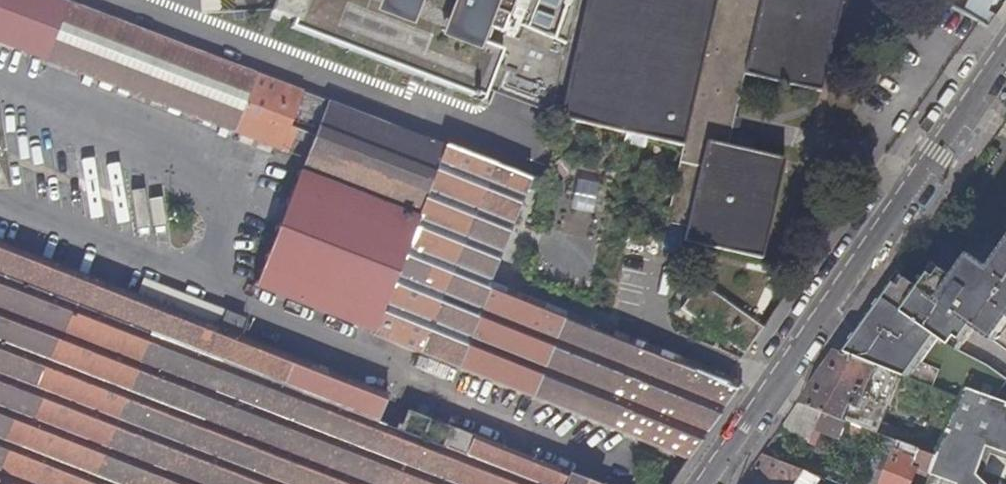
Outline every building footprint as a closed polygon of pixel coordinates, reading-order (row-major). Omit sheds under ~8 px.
[(63,0),(0,0),(0,41),(50,61),(72,3),(63,0)] [(561,117),(588,0),(271,0),(268,8),(291,16),(287,27),(482,100),(486,89),(561,117)] [(561,117),(686,145),(669,221),(690,226),(687,240),(764,257),(786,157),(730,145),(746,73),(824,91),(845,0),(588,0),(561,117)] [(188,48),(72,3),(50,61),(236,132),(258,75),(188,48)] [(258,75),(236,132),(283,150),(284,149),(292,152),(300,129),(292,126),(298,112),(323,122),(330,103),(258,75)] [(375,336),(689,461),(743,384),(649,346),(599,326),(491,282),(532,180),(330,103),(323,122),(302,173),(300,172),(299,176),(300,177),(291,200),(290,199),(288,203),(290,204),(280,228),(279,227),(277,232),(279,232),(270,256),(268,255),(266,259),(268,259),(259,282),(257,282),(255,287),(376,333),(375,336)] [(571,209),(591,213),(597,183),(577,179),(571,209)] [(410,410),(401,432),(378,423),(389,394),(239,336),(245,320),(226,313),(227,312),(146,280),(139,297),(0,243),(0,483),(596,483),(410,410)] [(992,270),(974,257),(957,280),(937,266),(921,290),(901,276),(844,355),(904,379),(936,391),(943,373),(924,365),(942,340),(961,353),(978,330),(1005,350),(1005,250),(992,270)] [(766,327),(751,316),(702,282),(693,293),(683,308),(748,352),(766,327)] [(844,355),(837,352),(801,404),(865,430),(871,432),(881,436),(904,379),(844,355)] [(962,402),(938,459),(932,476),(955,483),(988,483),(981,478),(991,449),(1005,454),(1005,404),(969,390),(964,403),(962,402)] [(823,416),(801,404),(790,421),(801,427),(803,423),(817,429),(823,416)] [(871,432),(865,430),(864,433),(846,426),(840,441),(837,439),(833,449),(836,451),(830,465),(849,473),(859,449),(864,451),(871,432)] [(938,459),(900,444),(884,483),(928,483),(932,476),(938,459)] [(822,479),(765,457),(746,483),(818,483),(822,479)]
